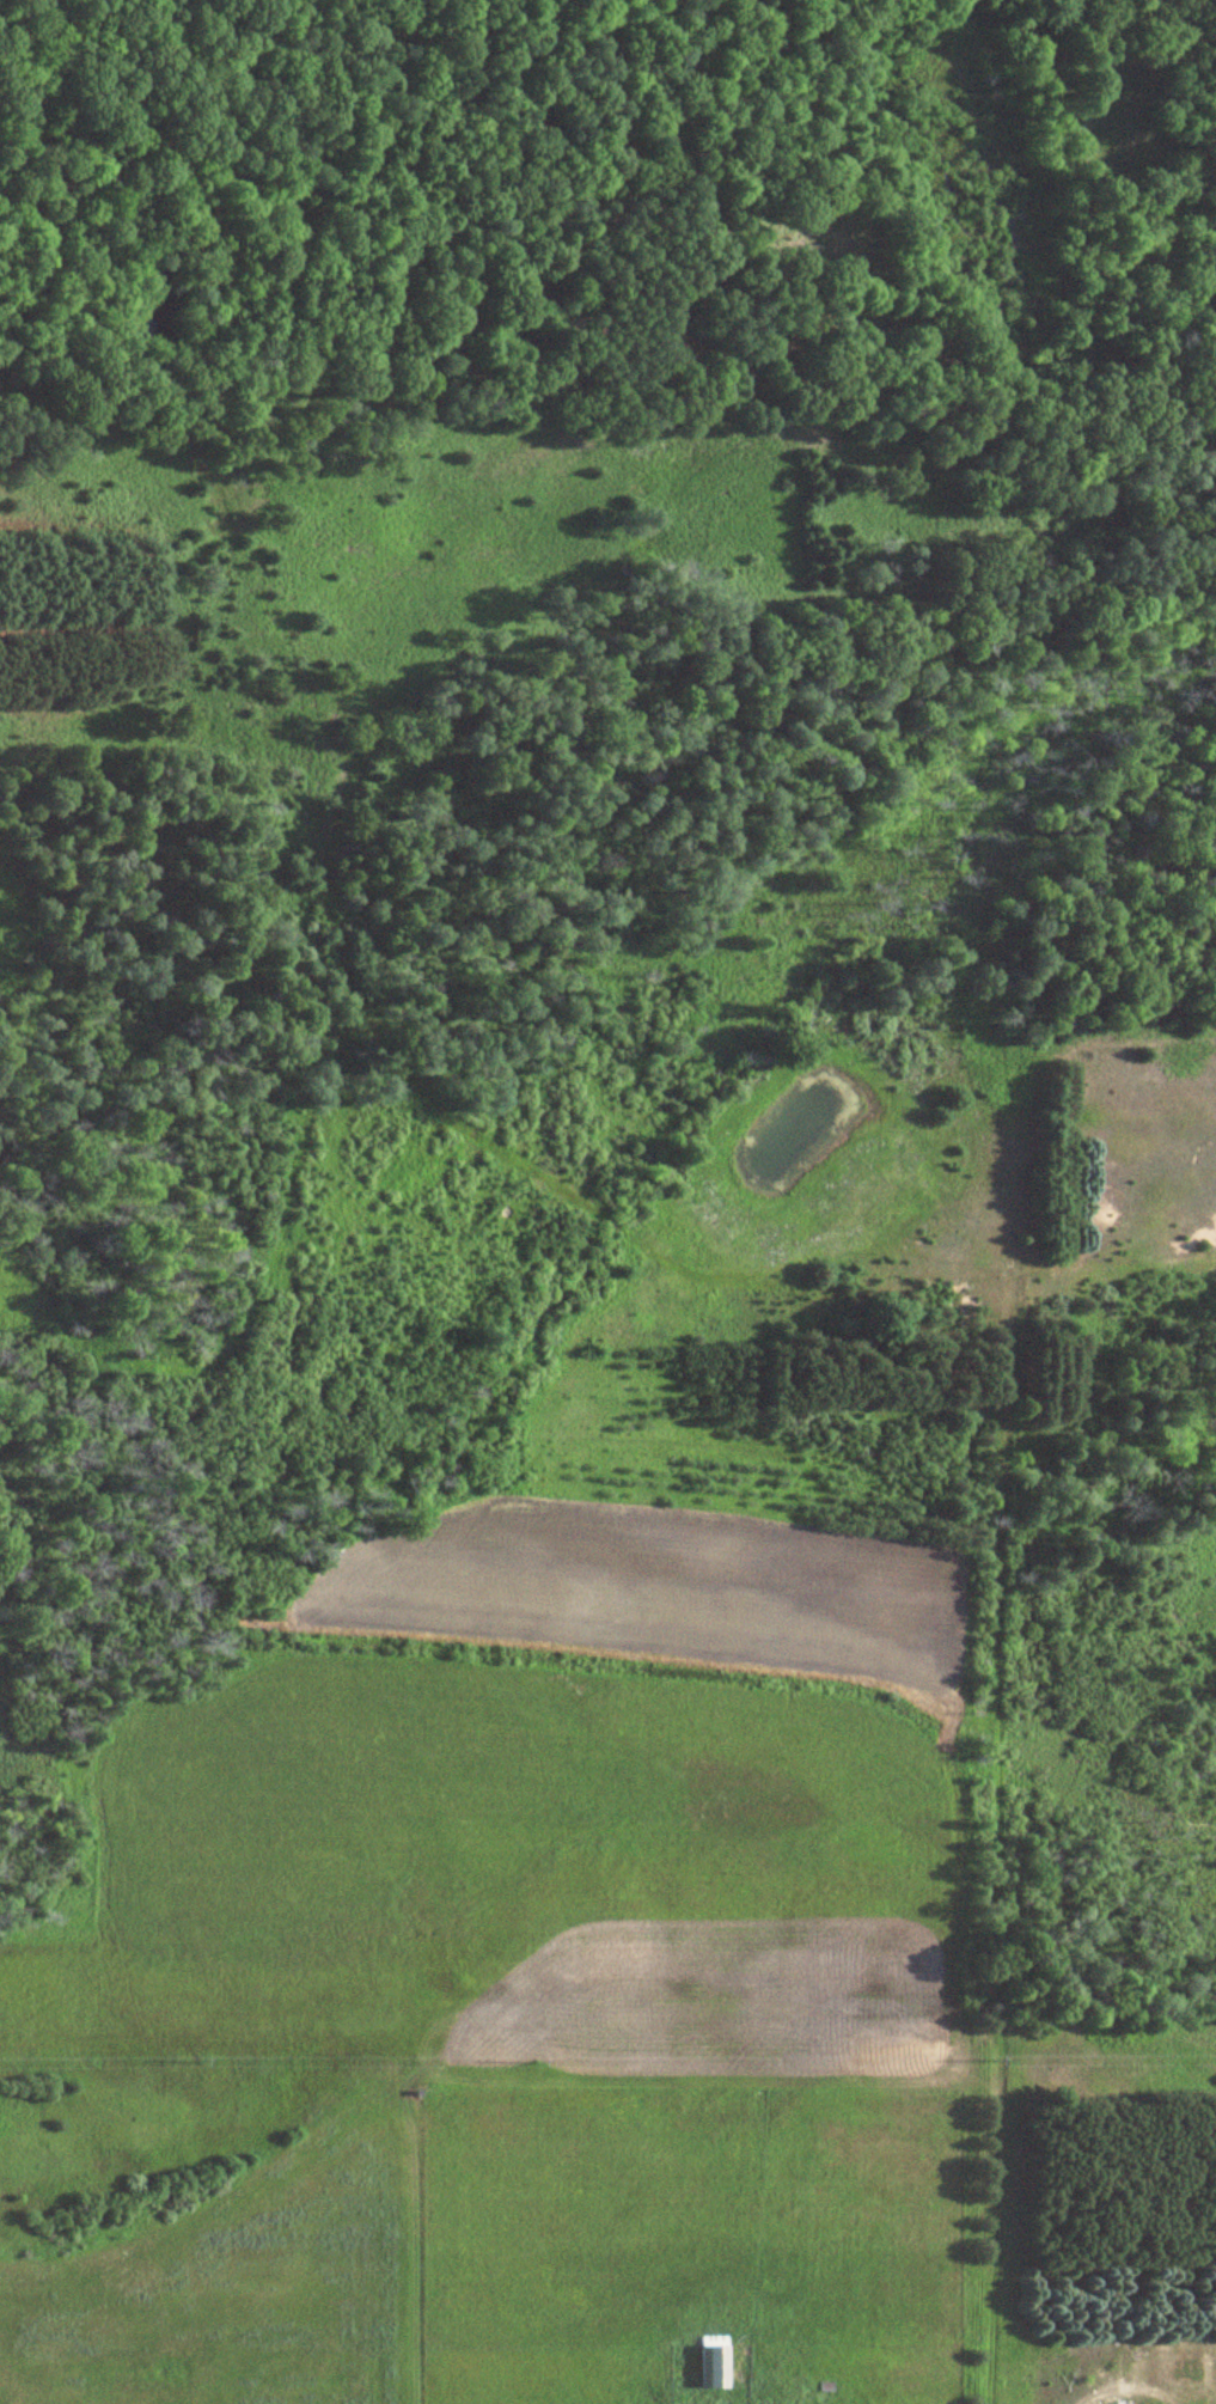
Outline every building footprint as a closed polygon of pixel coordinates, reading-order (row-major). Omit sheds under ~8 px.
[(697,2387),(725,2387),(725,2338),(697,2338),(697,2387)]
